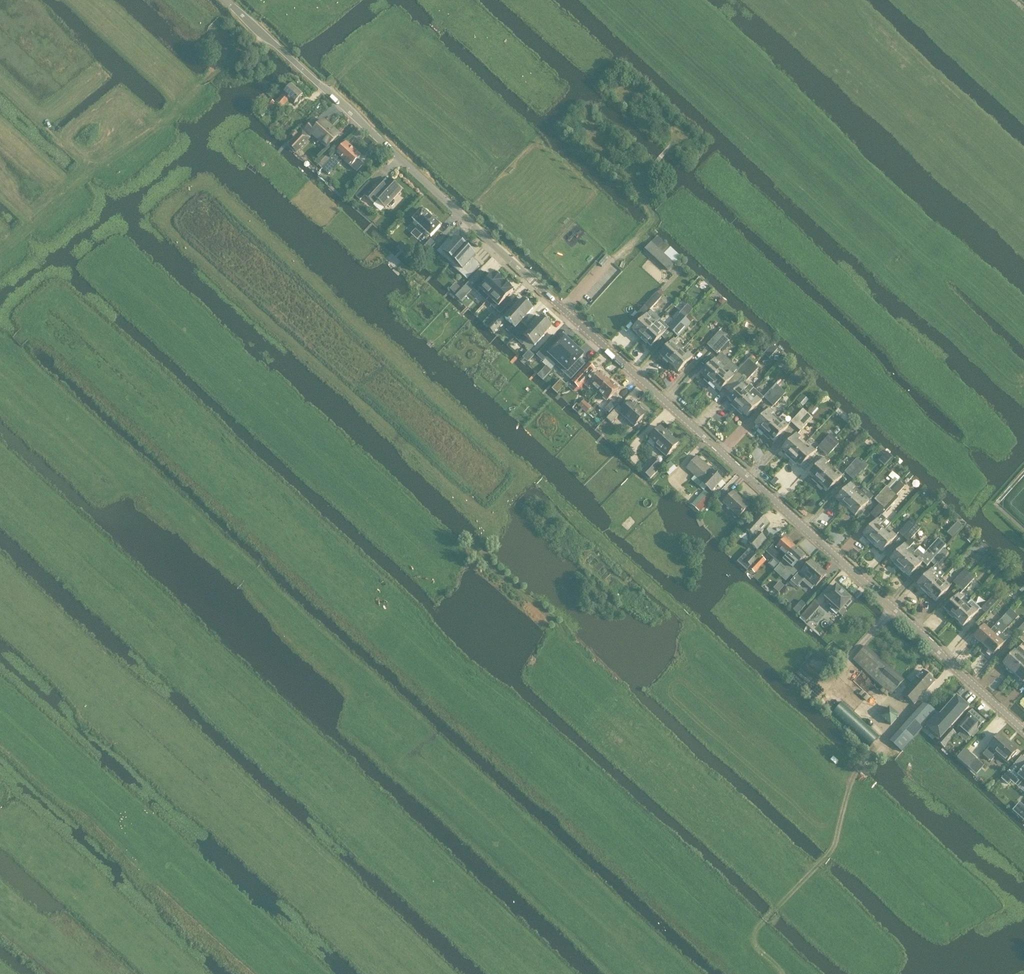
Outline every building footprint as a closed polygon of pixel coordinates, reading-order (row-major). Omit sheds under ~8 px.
[(303,94),(292,84),(276,102),(282,107),(289,99),(294,104),(303,94)] [(263,107),(257,113),(263,118),(268,112),(268,113),(275,104),(270,99),(263,107)] [(339,135),(323,121),(319,125),(314,121),(305,131),(310,135),(313,132),(328,146),(339,135)] [(290,145),(297,151),(309,137),(302,131),(290,145)] [(343,145),(322,168),(329,174),(343,159),(357,171),(362,165),(357,160),(361,156),(350,147),(347,149),(343,145)] [(360,201),(365,195),(374,204),(378,201),(385,208),(388,206),(389,208),(392,207),(395,204),(395,202),(393,200),(402,191),(389,179),(384,185),(379,181),(374,186),(369,182),(356,196),(360,201)] [(354,182),(348,188),(353,192),(358,186),(354,182)] [(422,210),(413,220),(419,226),(416,229),(422,235),(425,231),(431,237),(440,226),(422,210)] [(652,242),(644,250),(667,271),(668,271),(675,263),(674,263),(665,254),(671,248),(657,236),(652,242)] [(449,239),(437,252),(441,256),(450,264),(451,263),(467,247),(457,238),(452,242),(449,239)] [(430,240),(422,249),(426,253),(435,244),(430,240)] [(451,263),(450,264),(459,272),(460,271),(462,269),(470,277),(481,265),(473,258),(476,256),(467,247),(451,263)] [(481,279),(472,288),(486,301),(504,282),(495,273),(489,281),(483,276),(481,279)] [(504,282),(486,301),(501,314),(512,302),(507,297),(513,290),(504,282)] [(657,293),(644,306),(649,311),(650,311),(662,298),(661,297),(657,293)] [(523,299),(505,319),(511,325),(506,330),(513,337),(514,338),(525,327),(527,325),(522,321),(533,309),(523,299)] [(632,330),(641,339),(659,320),(650,311),(632,330)] [(668,328),(673,332),(685,319),(680,314),(668,328)] [(525,327),(514,338),(522,346),(528,340),(534,346),(552,326),(543,317),(531,329),(527,325),(525,327)] [(685,319),(673,332),(677,336),(678,338),(691,324),(690,324),(689,323),(685,320),(685,319)] [(659,320),(641,339),(651,348),(661,336),(665,340),(673,332),(668,328),(659,320)] [(707,345),(712,350),(724,336),(719,332),(707,345)] [(724,336),(712,350),(716,354),(728,341),(724,336)] [(555,337),(537,356),(543,362),(547,358),(556,366),(574,347),(564,338),(560,342),(555,337)] [(659,355),(668,363),(683,347),(678,343),(677,344),(673,340),(659,355)] [(574,347),(556,366),(571,380),(585,365),(579,360),(583,355),(574,347)] [(683,347),(668,363),(677,372),(692,357),(687,353),(687,354),(682,350),(684,348),(683,347)] [(703,379),(708,384),(730,361),(721,353),(715,360),(715,359),(700,375),(704,378),(703,379)] [(730,361),(708,384),(714,389),(715,388),(720,392),(733,376),(737,373),(741,377),(753,363),(748,359),(739,370),(730,361)] [(753,363),(741,377),(746,381),(758,367),(753,363)] [(577,379),(573,383),(578,387),(587,378),(595,369),(590,364),(582,373),(577,379)] [(593,385),(598,390),(608,379),(600,371),(589,384),(592,387),(593,385)] [(608,379),(598,390),(605,396),(603,397),(607,401),(618,388),(608,379)] [(742,384),(727,400),(732,403),(731,405),(736,409),(750,393),(751,394),(755,390),(749,385),(748,386),(745,382),(742,385),(742,384)] [(776,384),(764,397),(768,401),(780,388),(776,384)] [(780,388),(768,401),(773,406),(774,407),(786,393),(785,392),(780,388)] [(750,393),(736,409),(741,414),(742,412),(746,417),(760,401),(761,402),(764,398),(755,390),(751,394),(750,393)] [(623,409),(619,405),(607,418),(612,423),(620,413),(634,426),(646,414),(632,400),(623,409)] [(592,408),(584,401),(579,407),(586,414),(592,408)] [(758,430),(763,434),(778,418),(773,414),(773,413),(769,409),(755,425),(760,429),(758,430)] [(790,422),(795,426),(807,413),(802,409),(790,422)] [(807,413),(795,426),(799,431),(812,418),(807,413)] [(778,418),(763,434),(768,439),(769,438),(773,441),(787,426),(783,423),(778,418)] [(655,446),(666,456),(678,443),(660,427),(650,439),(656,445),(655,446)] [(784,454),(790,459),(805,443),(796,434),(782,450),(785,453),(784,454)] [(817,447),(822,451),(834,438),(829,434),(817,447)] [(834,438),(822,451),(827,456),(839,442),(834,438)] [(805,443),(790,459),(796,465),(797,463),(800,466),(814,451),(805,443)] [(722,480),(697,456),(686,468),(695,476),(692,479),(699,486),(702,482),(712,491),(722,480)] [(823,459),(809,474),(813,478),(812,479),(817,484),(832,467),(828,464),(830,461),(825,457),(823,459)] [(653,458),(641,470),(650,478),(661,466),(653,458)] [(844,471),(849,476),(861,463),(856,458),(844,471)] [(664,469),(669,476),(677,469),(671,463),(664,469)] [(861,463),(849,476),(854,480),(866,468),(861,463)] [(832,467),(817,484),(822,489),(824,488),(827,491),(841,476),(832,467)] [(880,504),(870,515),(876,520),(877,519),(878,520),(882,516),(887,511),(899,498),(897,496),(899,493),(905,487),(900,482),(892,491),(887,487),(875,500),(880,504)] [(850,484),(836,499),(840,503),(839,504),(844,509),(857,496),(860,493),(854,488),(850,484)] [(857,496),(844,509),(850,514),(851,513),(854,516),(869,501),(872,497),(864,488),(860,493),(857,496)] [(692,505),(699,511),(712,497),(705,491),(692,505)] [(738,517),(748,506),(733,492),(731,495),(726,491),(717,501),(722,506),(724,504),(738,517)] [(746,530),(750,534),(751,542),(752,544),(752,545),(758,551),(767,541),(765,539),(759,534),(763,530),(762,529),(768,523),(759,515),(749,526),(746,530)] [(863,535),(872,543),(886,528),(882,524),(886,519),(882,516),(878,520),(877,519),(876,520),(863,535)] [(911,520),(899,533),(903,536),(915,523),(911,520)] [(890,560),(899,568),(913,553),(909,548),(914,543),(911,540),(921,529),(915,523),(903,536),(908,541),(890,560)] [(886,528),(872,543),(881,552),(895,536),(891,533),(886,528)] [(776,543),(767,553),(779,564),(780,565),(786,558),(787,557),(796,547),(786,538),(779,546),(776,543)] [(913,553),(899,568),(909,577),(922,562),(927,567),(931,562),(935,566),(932,570),(931,569),(917,584),(926,593),(944,574),(939,570),(938,565),(948,554),(943,549),(946,546),(938,539),(926,552),(920,547),(918,550),(914,553),(913,553)] [(780,565),(791,575),(793,577),(803,565),(800,562),(806,556),(796,547),(787,557),(786,558),(780,565)] [(739,561),(737,562),(747,571),(748,570),(750,567),(751,568),(758,559),(753,554),(749,550),(739,561)] [(799,571),(790,581),(796,586),(796,587),(805,577),(816,586),(826,574),(811,561),(801,573),(799,571)] [(964,569),(953,583),(958,587),(960,585),(970,574),(964,569)] [(944,574),(926,593),(935,602),(950,586),(945,582),(945,583),(941,578),(944,575),(944,574)] [(960,585),(958,587),(963,592),(975,579),(970,574),(960,585)] [(836,586),(825,598),(829,602),(828,603),(832,607),(831,609),(837,615),(838,613),(839,613),(846,606),(847,608),(852,603),(850,601),(851,600),(846,595),(842,591),(836,586)] [(944,609),(954,618),(960,611),(967,603),(967,601),(959,594),(944,609)] [(986,614),(999,601),(994,596),(982,609),(986,614)] [(960,611),(954,618),(963,626),(977,611),(980,608),(971,600),(967,603),(960,611)] [(798,604),(793,610),(798,614),(803,609),(806,605),(801,601),(798,604)] [(814,602),(801,617),(807,622),(820,607),(814,602)] [(1004,623),(984,645),(993,654),(1007,639),(1002,635),(1002,634),(1008,627),(1008,628),(1018,617),(1010,610),(1000,620),(1004,623)] [(974,637),(984,645),(1004,623),(1000,620),(994,626),(990,631),(985,626),(974,637)] [(890,695),(896,689),(904,679),(865,646),(856,656),(853,660),(890,695)] [(1013,673),(1023,661),(1023,652),(1019,647),(1003,664),(1013,673)] [(1013,673),(1023,682),(1023,681),(1023,661),(1013,673)] [(914,704),(935,681),(923,670),(902,693),(914,704)] [(937,712),(926,725),(941,738),(969,707),(957,696),(940,714),(939,715),(937,712)] [(842,702),(833,714),(870,747),(881,736),(842,702)] [(899,731),(890,741),(901,752),(911,741),(926,725),(937,712),(925,702),(899,731)] [(881,717),(891,726),(900,716),(889,707),(881,717)] [(973,711),(959,727),(970,737),(984,721),(973,711)] [(983,755),(982,755),(989,761),(996,753),(1006,762),(1011,757),(1012,758),(1017,753),(1016,752),(1017,750),(1010,744),(1000,734),(989,746),(990,747),(983,755)] [(958,757),(963,761),(968,766),(976,758),(965,749),(958,757)] [(1002,779),(1003,780),(1008,785),(1011,782),(1013,783),(1015,781),(1017,783),(1021,778),(1023,780),(1023,759),(1022,757),(1002,779)]
